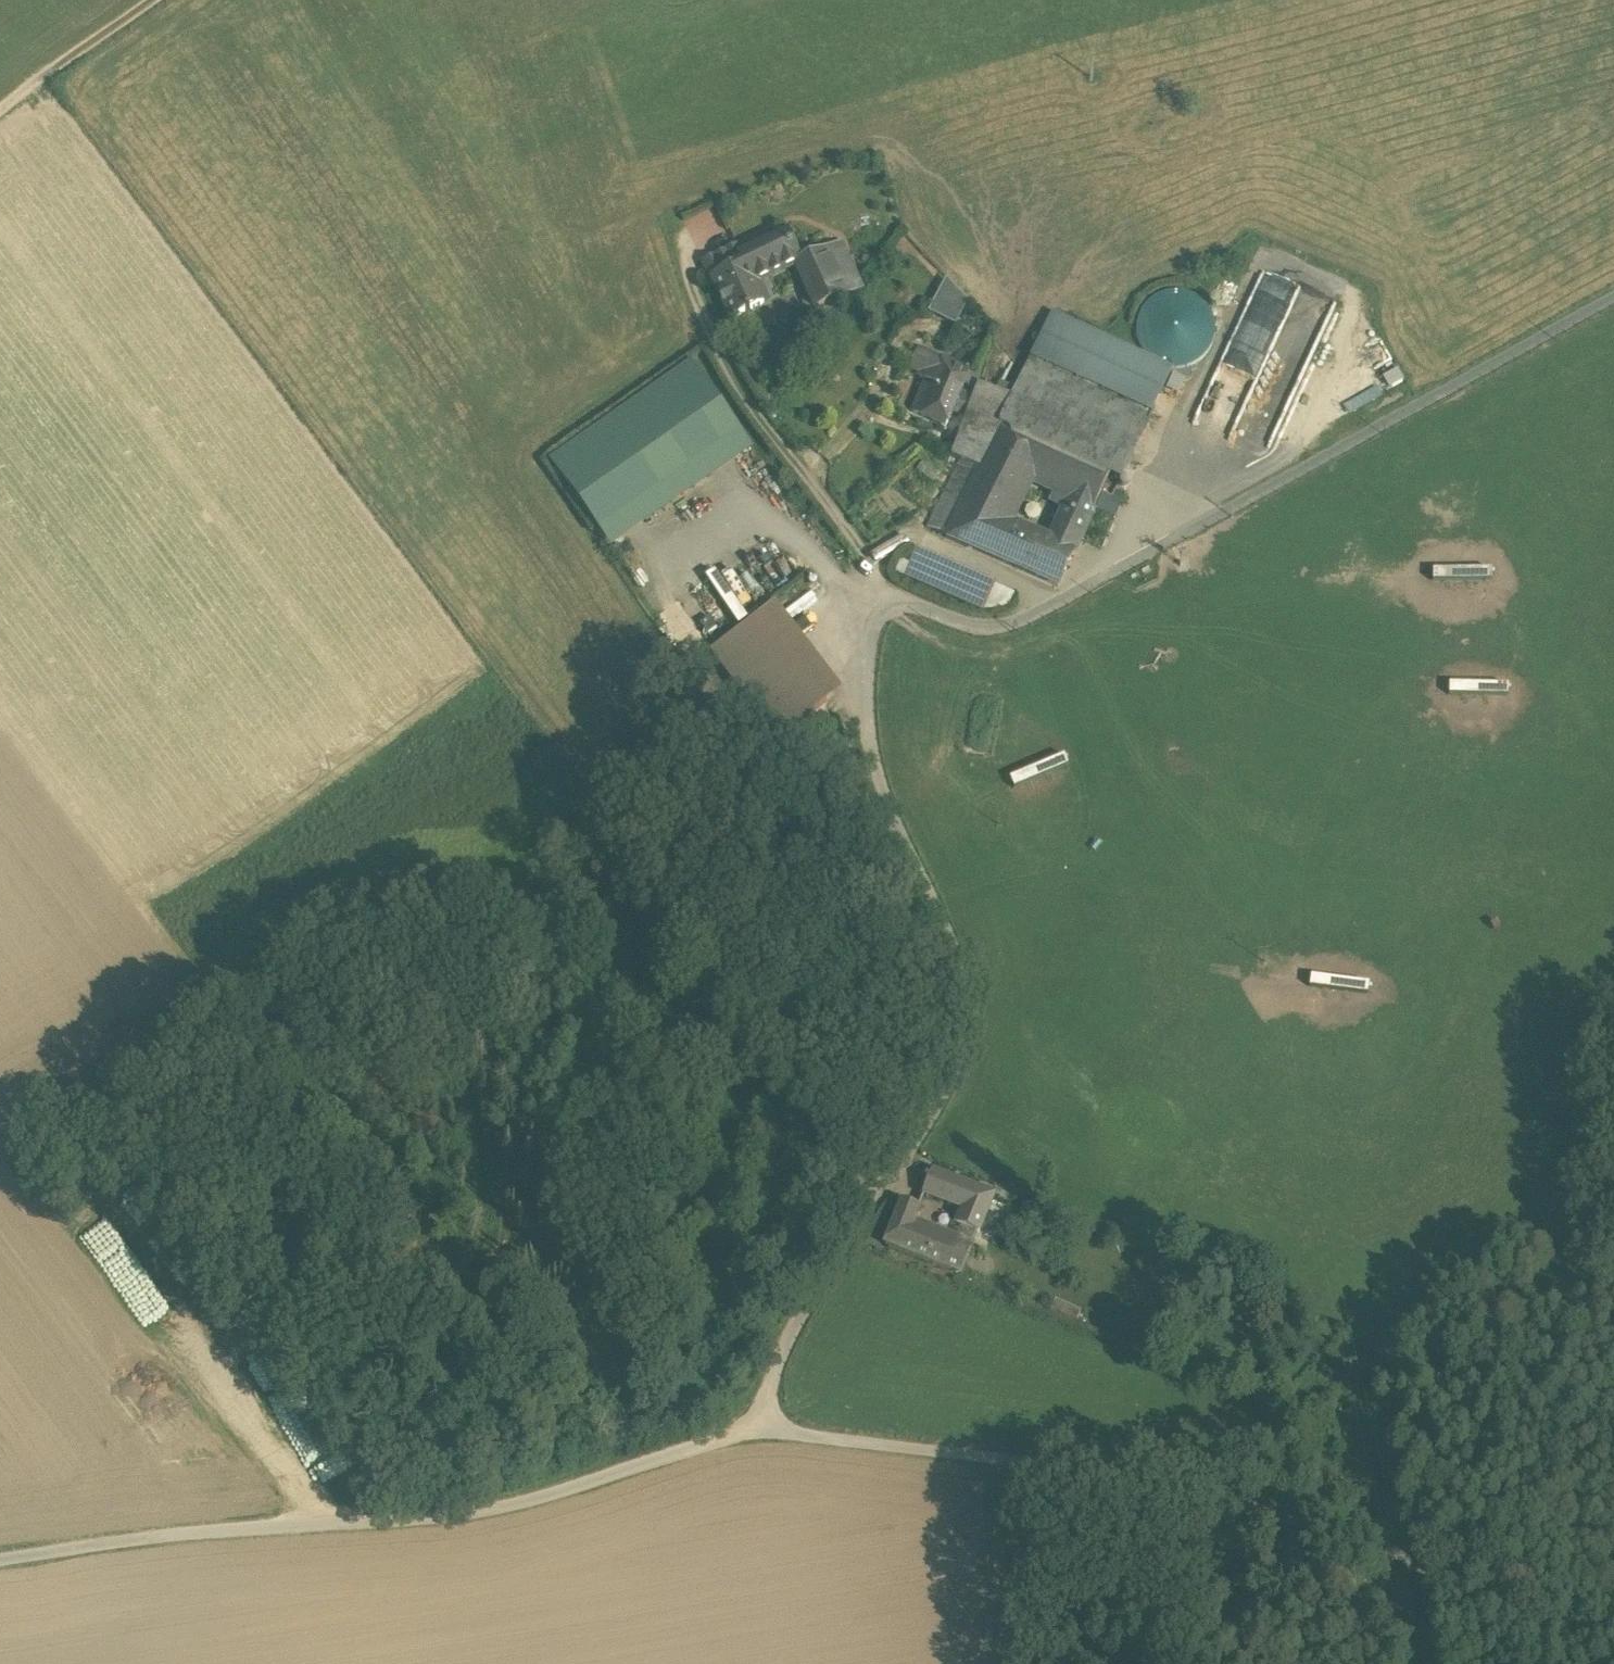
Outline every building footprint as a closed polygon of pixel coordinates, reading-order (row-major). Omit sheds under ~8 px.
[(742,257),(741,257),(744,265),(745,264),(752,278),(796,258),(787,236),(742,257)] [(841,244),(825,251),(825,252),(835,247),(840,259),(830,263),(846,298),(862,290),(841,244)] [(835,247),(825,252),(830,263),(840,259),(835,247)] [(738,249),(715,259),(723,275),(744,265),(741,257),(742,257),(738,249)] [(825,251),(797,263),(819,311),(846,298),(830,263),(825,252),(825,251)] [(723,275),(715,259),(704,264),(711,280),(713,280),(723,275)] [(723,275),(713,280),(731,319),(764,304),(752,278),(745,264),(744,265),(723,275)] [(947,282),(932,312),(955,324),(966,302),(947,282)] [(1268,450),(1330,299),(1295,285),(1282,318),(1247,303),(1199,421),(1229,433),(1228,435),(1237,439),(1238,437),(1268,450)] [(1212,344),(1215,329),(1212,314),(1203,301),(1191,293),(1175,290),(1160,293),(1148,301),(1139,314),(1136,329),(1139,344),(1148,357),(1161,366),(1176,368),(1191,366),(1204,357),(1212,344)] [(1049,321),(1059,318),(1074,313),(1077,324),(1098,317),(1091,293),(1030,312),(1034,326),(1049,321)] [(1172,371),(1059,318),(1049,321),(1035,354),(1153,411),(1172,371)] [(969,372),(918,349),(909,367),(921,374),(919,378),(926,381),(926,382),(959,394),(963,386),(969,372)] [(694,353),(551,455),(613,543),(757,440),(694,353)] [(1153,411),(1035,354),(1013,399),(1004,419),(1112,471),(1123,476),(1153,411)] [(980,377),(969,372),(963,386),(975,391),(978,384),(980,377)] [(959,394),(926,382),(926,381),(913,413),(945,428),(952,411),(959,394)] [(1013,399),(978,384),(975,391),(972,400),(966,417),(951,459),(961,462),(962,461),(979,470),(1004,419),(1013,399)] [(972,400),(959,394),(952,411),(966,417),(972,400)] [(1112,471),(1004,419),(979,470),(944,537),(967,548),(1015,570),(1030,536),(1010,527),(1037,475),(1073,492),(1097,503),(1112,471)] [(961,462),(928,529),(944,537),(979,470),(962,461),(961,462)] [(1097,503),(1073,492),(1057,529),(1080,540),(1097,503)] [(1114,522),(1103,517),(1098,529),(1109,534),(1114,522)] [(1080,540),(1057,529),(1050,545),(1073,555),(1080,540)] [(1050,545),(1030,536),(1015,570),(1058,589),(1073,555),(1050,545)] [(995,587),(916,551),(909,567),(901,563),(896,576),(983,614),(984,611),(994,590),(995,587)] [(1012,598),(994,590),(984,611),(1006,612),(1012,598)] [(849,687),(784,602),(711,653),(777,741),(849,687)] [(996,1191),(935,1166),(928,1185),(968,1202),(958,1227),(979,1235),(996,1191)] [(928,1201),(909,1193),(893,1235),(968,1266),(977,1244),(920,1221),(928,1201)]
